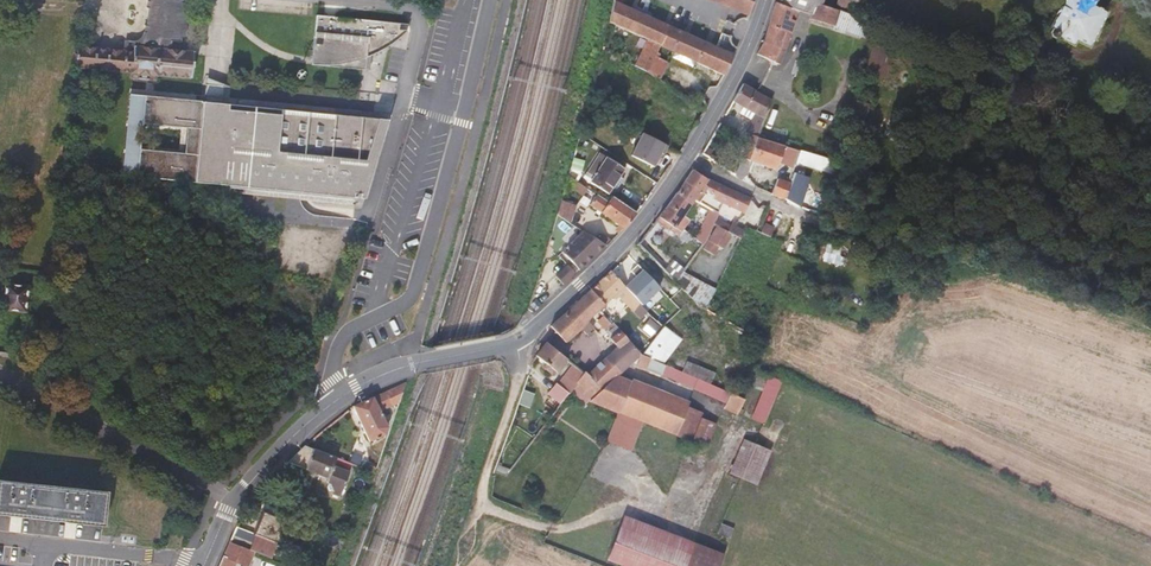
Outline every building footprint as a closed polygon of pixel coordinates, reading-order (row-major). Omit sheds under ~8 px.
[(69,71),(126,78),(125,85),(149,88),(150,81),(184,85),(187,61),(163,58),(164,47),(174,49),(175,43),(179,43),(182,16),(178,16),(179,9),(169,8),(170,0),(134,0),(137,1),(139,2),(140,4),(141,6),(141,8),(140,16),(144,16),(142,34),(138,33),(138,38),(138,41),(137,43),(136,44),(135,46),(133,47),(131,48),(129,48),(119,47),(118,58),(71,53),(69,71)] [(614,1),(608,23),(647,40),(633,66),(647,74),(657,80),(667,63),(658,57),(659,54),(657,52),(660,46),(675,53),(673,59),(694,69),(697,63),(725,75),(728,69),(733,55),(734,55),(623,5),(624,0),(614,0),(614,1)] [(750,13),(720,0),(714,0),(749,15),(750,13)] [(750,13),(755,0),(720,0),(750,13)] [(812,14),(816,4),(811,2),(812,0),(781,0),(780,4),(792,8),(812,14)] [(812,14),(810,20),(866,42),(868,40),(873,42),(877,27),(861,20),(823,5),(825,0),(812,0),(811,2),(816,4),(812,14)] [(836,6),(858,11),(860,0),(838,0),(836,6)] [(1058,39),(1074,47),(1076,42),(1089,48),(1105,14),(1093,8),(1095,3),(1089,0),(1065,0),(1051,29),(1054,32),(1051,34),(1051,37),(1051,39),(1052,40),(1054,40),(1056,40),(1058,39)] [(780,4),(776,3),(768,29),(790,38),(793,30),(786,27),(792,8),(780,4)] [(310,27),(304,76),(359,83),(360,72),(372,67),(384,59),(393,52),(403,43),(395,42),(396,38),(310,27)] [(780,65),(790,38),(768,29),(764,44),(758,54),(780,65)] [(890,52),(871,47),(867,63),(863,76),(882,81),(890,52)] [(222,113),(223,107),(224,95),(197,86),(194,110),(222,113)] [(755,113),(767,119),(774,102),(743,86),(733,102),(745,108),(744,112),(753,117),(755,113)] [(120,101),(119,110),(127,111),(128,102),(120,101)] [(128,102),(127,111),(233,122),(233,114),(222,113),(194,110),(128,102)] [(357,123),(234,108),(233,114),(370,131),(370,128),(357,126),(357,123)] [(110,184),(117,186),(119,172),(120,161),(126,162),(126,157),(132,158),(135,133),(129,132),(129,128),(125,128),(127,111),(119,110),(116,128),(110,184)] [(218,197),(343,212),(345,204),(352,206),(351,212),(357,214),(383,132),(370,131),(233,114),(233,122),(127,111),(125,128),(129,128),(129,132),(135,133),(171,138),(179,139),(183,139),(181,163),(176,163),(168,162),(132,158),(126,157),(126,162),(120,161),(119,172),(117,186),(218,197)] [(736,171),(734,174),(738,177),(747,175),(751,162),(752,158),(759,138),(750,135),(738,171),(736,171)] [(171,138),(168,162),(176,163),(179,139),(171,138)] [(802,152),(759,138),(752,158),(751,162),(777,170),(778,166),(795,172),(797,165),(802,152)] [(661,160),(668,147),(654,140),(648,154),(661,160)] [(606,193),(613,183),(621,172),(624,168),(606,156),(604,159),(597,155),(587,171),(593,175),(588,182),(606,193)] [(704,191),(711,181),(693,170),(684,184),(700,196),(697,200),(703,203),(707,196),(703,193),(704,191)] [(625,175),(621,172),(613,183),(617,186),(625,175)] [(809,177),(795,172),(791,184),(785,200),(798,205),(801,206),(803,199),(802,198),(809,177)] [(590,202),(595,194),(575,180),(569,176),(566,185),(590,202)] [(778,180),(774,195),(785,200),(791,184),(778,180)] [(704,191),(709,192),(713,182),(711,181),(704,191)] [(745,212),(750,199),(725,187),(713,182),(709,192),(715,195),(713,199),(745,212)] [(661,225),(678,233),(688,242),(693,236),(685,230),(692,221),(686,216),(697,200),(700,196),(684,184),(677,193),(671,201),(658,218),(663,220),(661,225)] [(588,205),(624,229),(637,213),(611,195),(605,202),(595,194),(590,202),(588,205)] [(342,218),(343,212),(218,197),(217,205),(342,218)] [(574,205),(562,198),(557,213),(569,221),(574,205)] [(718,226),(733,235),(742,238),(745,231),(736,227),(738,223),(734,221),(732,225),(717,218),(719,213),(711,208),(698,238),(704,245),(710,238),(715,224),(718,226)] [(762,235),(778,241),(782,232),(766,225),(762,235)] [(725,250),(733,235),(718,226),(704,250),(715,257),(720,247),(725,250)] [(565,285),(577,274),(580,271),(602,250),(607,246),(583,231),(565,247),(568,250),(564,253),(579,269),(575,272),(569,266),(557,277),(565,285)] [(700,306),(708,311),(718,290),(685,273),(686,270),(673,260),(665,271),(677,283),(700,306)] [(636,277),(625,287),(641,303),(642,305),(660,288),(637,265),(630,271),(636,277)] [(584,296),(599,310),(605,304),(616,294),(633,310),(641,303),(625,287),(610,272),(593,288),(584,296)] [(0,300),(0,316),(20,319),(24,292),(1,289),(0,300)] [(566,342),(599,310),(584,296),(573,306),(565,313),(552,327),(566,342)] [(598,322),(605,329),(606,329),(610,326),(612,324),(604,316),(598,322)] [(745,398),(738,395),(713,384),(717,375),(704,369),(700,378),(683,370),(667,363),(642,352),(642,351),(613,323),(612,324),(610,326),(617,334),(612,340),(618,346),(596,374),(590,370),(586,374),(577,386),(591,401),(620,412),(608,441),(630,451),(643,421),(706,446),(715,424),(699,418),(701,413),(687,407),(689,401),(633,379),(632,382),(621,377),(633,362),(726,402),(724,407),(737,413),(745,398)] [(642,352),(667,363),(682,339),(663,326),(651,339),(648,343),(642,351),(642,352)] [(549,392),(564,404),(577,386),(586,374),(548,342),(537,356),(548,365),(545,369),(554,377),(557,372),(558,373),(566,363),(575,370),(562,387),(556,383),(549,392)] [(700,378),(704,369),(687,362),(683,370),(700,378)] [(753,421),(765,426),(783,383),(753,370),(746,386),(765,393),(753,421)] [(381,411),(400,401),(407,383),(353,408),(369,442),(389,432),(390,432),(381,411)] [(732,476),(742,480),(756,448),(745,444),(732,476)] [(770,453),(756,448),(742,480),(757,485),(770,453)] [(289,463),(273,478),(288,484),(295,465),(289,463)] [(323,512),(331,488),(320,484),(323,475),(295,465),(288,484),(311,491),(309,498),(314,500),(316,505),(315,510),(323,512)] [(331,488),(334,479),(323,475),(320,484),(331,488)] [(94,527),(97,494),(0,484),(0,518),(94,527)] [(240,530),(230,525),(222,543),(222,544),(235,549),(244,533),(265,544),(277,522),(251,508),(240,530)] [(620,565),(705,565),(712,550),(627,517),(609,562),(620,565)] [(239,550),(235,549),(222,544),(213,565),(233,565),(239,550)] [(712,550),(705,565),(721,565),(725,555),(712,550)]
